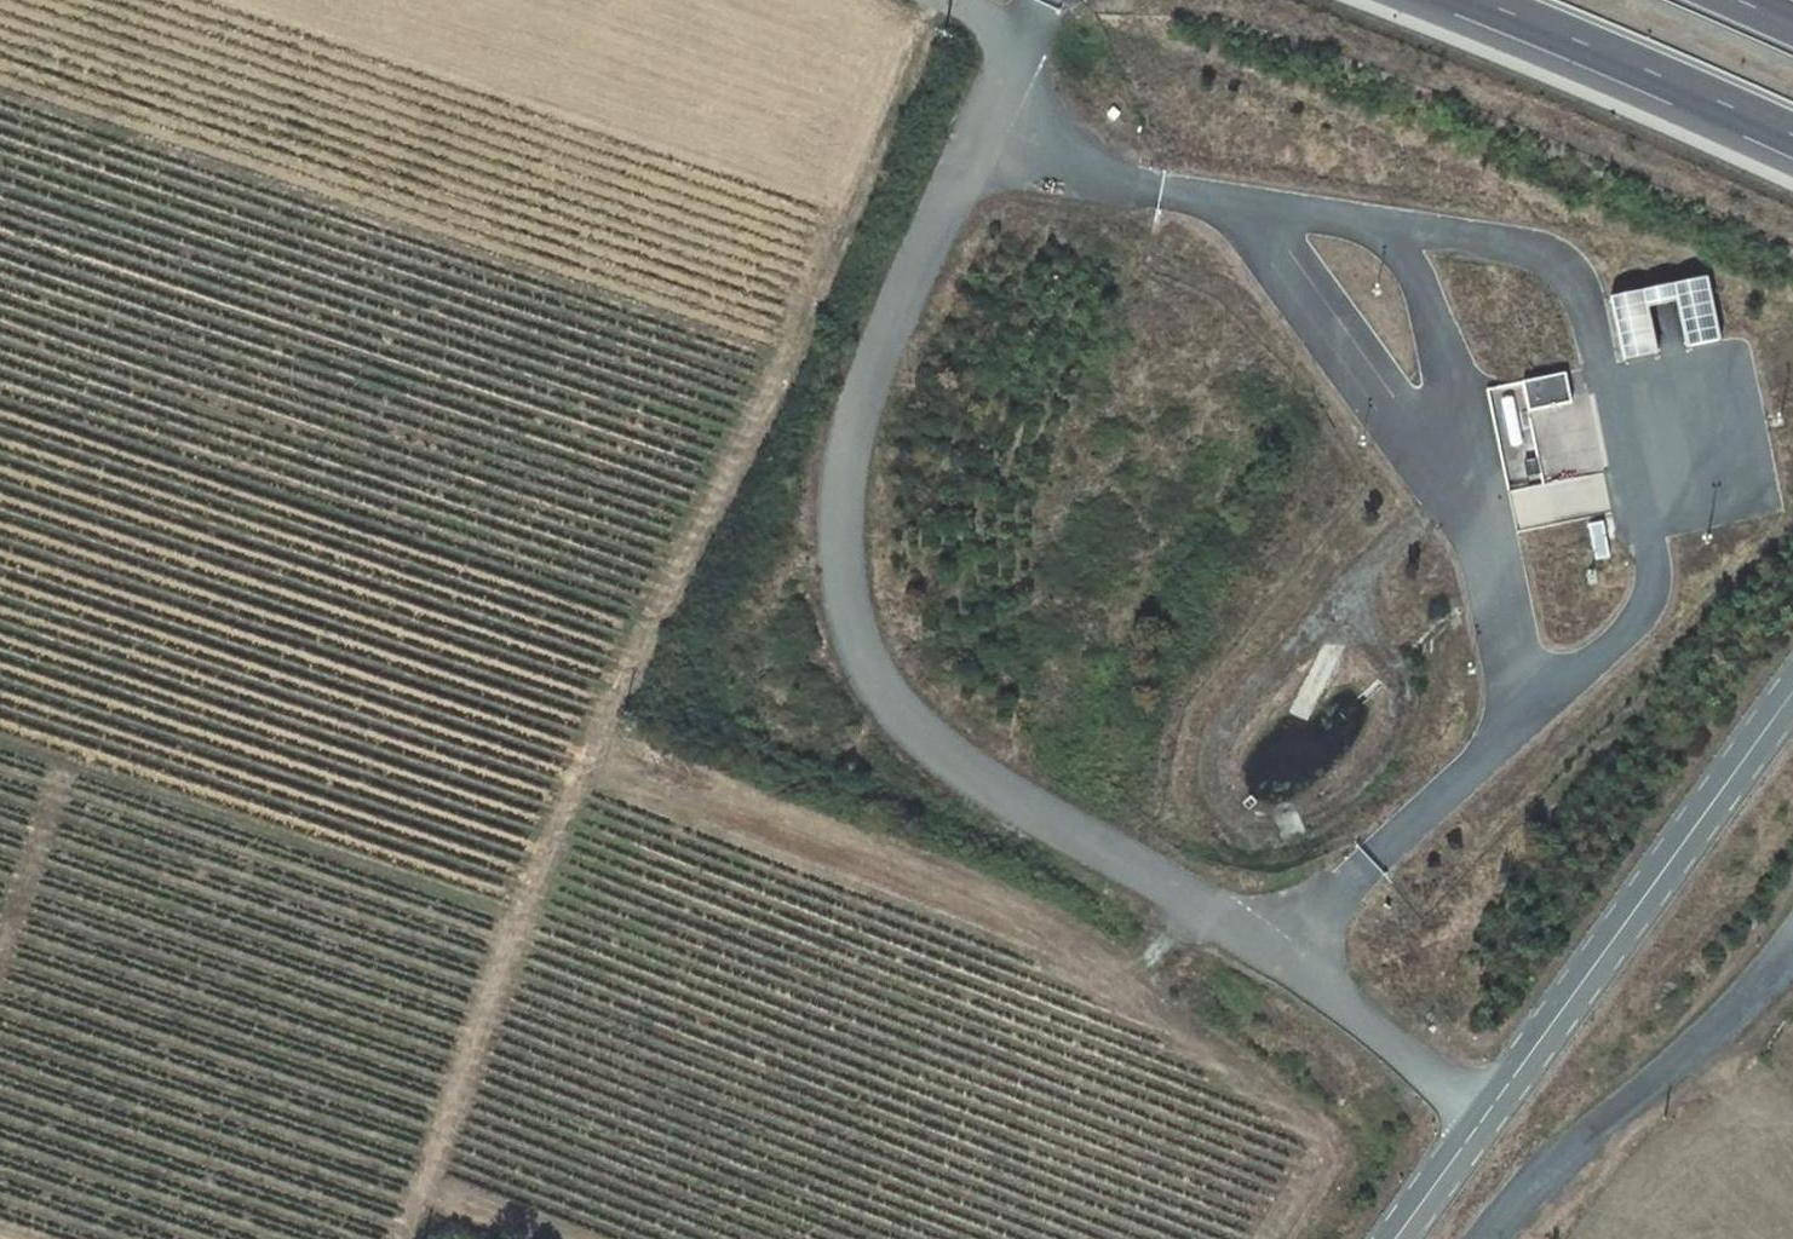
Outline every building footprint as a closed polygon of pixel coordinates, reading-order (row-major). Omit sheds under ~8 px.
[(1709,278),(1617,297),(1630,358),(1722,338),(1709,278)] [(1575,404),(1568,373),(1488,390),(1517,530),(1610,511),(1601,472),(1547,483),(1532,413),(1575,404)]
